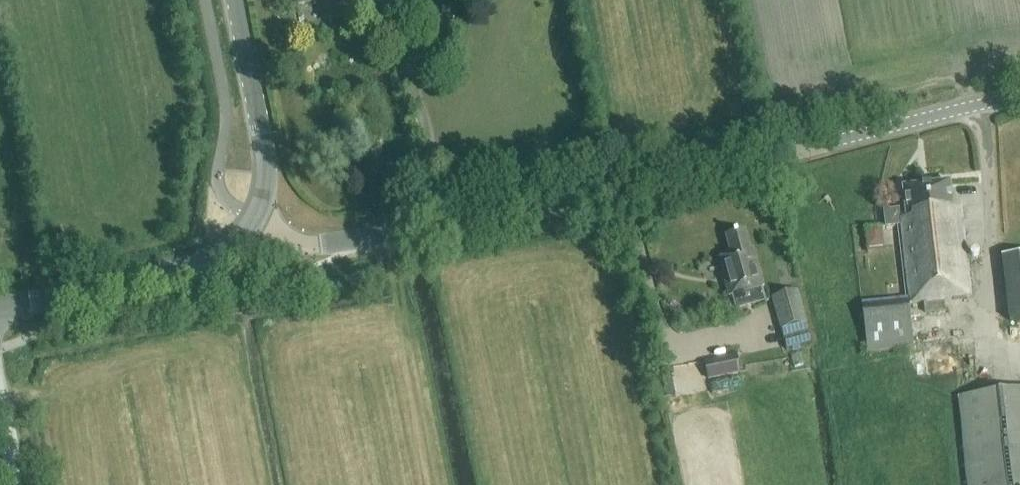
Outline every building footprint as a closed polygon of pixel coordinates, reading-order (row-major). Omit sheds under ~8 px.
[(971,297),(960,207),(951,209),(948,183),(901,188),(904,209),(883,212),(884,227),(899,225),(908,297),(900,298),(898,282),(887,283),(889,300),(863,303),(868,352),(912,347),(907,304),(971,297)] [(728,297),(763,288),(753,249),(749,250),(744,230),(725,235),(730,254),(718,258),(728,297)] [(1001,257),(1009,321),(1019,320),(1019,255),(1001,257)] [(786,350),(811,343),(797,291),(771,297),(786,350)] [(736,356),(736,355),(705,361),(708,378),(739,371),(736,356)] [(958,398),(968,484),(1019,484),(1019,391),(958,398)]
